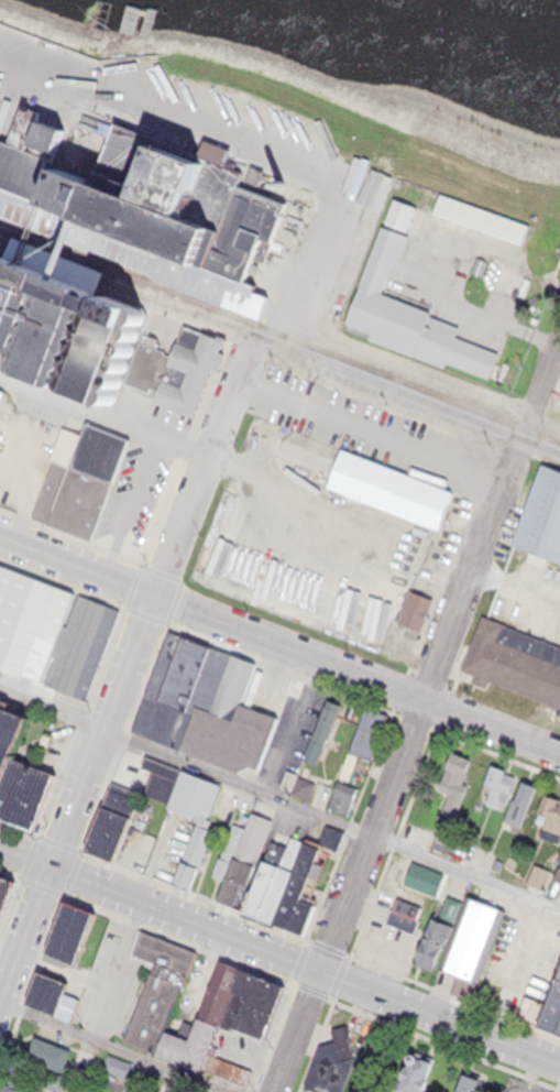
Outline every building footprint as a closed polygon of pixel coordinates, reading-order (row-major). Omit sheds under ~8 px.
[(124,30),(137,34),(145,8),(132,4),(124,30)] [(285,196),(111,108),(85,163),(0,130),(0,187),(254,276),(285,196)] [(534,243),(540,222),(445,196),(439,217),(534,243)] [(428,208),(405,197),(393,223),(417,233),(428,208)] [(381,219),(344,318),(490,372),(501,347),(384,293),(413,230),(381,219)] [(110,398),(150,302),(6,248),(0,263),(0,356),(110,398)] [(194,407),(226,331),(180,316),(172,348),(142,334),(122,380),(194,407)] [(0,387),(0,421),(10,391),(0,387)] [(31,511),(62,426),(83,433),(87,414),(128,428),(90,532),(31,511)] [(325,482),(341,441),(455,488),(437,526),(325,482)] [(541,455),(559,462),(559,557),(509,537),(541,455)] [(248,482),(229,476),(196,582),(215,587),(248,482)] [(284,571),(294,540),(426,589),(414,625),(284,571)] [(87,696),(0,659),(0,555),(117,601),(87,696)] [(483,609),(559,639),(559,700),(462,660),(483,609)] [(131,725),(169,615),(253,654),(245,695),(278,711),(255,776),(131,725)] [(31,706),(1,694),(0,696),(0,784),(14,746),(31,706)] [(311,740),(327,747),(343,710),(327,703),(311,740)] [(0,784),(0,809),(34,819),(58,764),(14,746),(0,784)] [(455,811),(474,757),(450,749),(439,782),(448,785),(440,806),(455,811)] [(502,805),(516,771),(492,761),(479,795),(502,805)] [(520,819),(537,779),(520,772),(504,812),(520,819)] [(114,778),(89,845),(114,855),(128,819),(154,829),(166,797),(114,778)] [(360,796),(339,785),(329,806),(351,816),(360,796)] [(559,834),(559,792),(545,786),(538,804),(548,809),(541,828),(559,837),(559,834)] [(220,893),(253,805),(274,812),(240,900),(220,893)] [(175,872),(197,809),(212,813),(190,877),(175,872)] [(212,870),(232,818),(243,822),(223,874),(212,870)] [(273,826),(244,902),(270,911),(298,836),(273,826)] [(435,848),(456,854),(462,835),(440,829),(435,848)] [(304,833),(273,915),(306,927),(318,895),(301,888),(320,839),(304,833)] [(15,867),(0,862),(0,907),(15,867)] [(469,889),(503,903),(474,979),(437,968),(469,889)] [(94,905),(74,962),(45,954),(68,893),(94,905)] [(141,922),(197,946),(155,1048),(121,1035),(153,957),(131,948),(141,922)] [(437,975),(448,962),(432,947),(420,960),(437,975)] [(219,951),(189,1028),(169,1020),(161,1045),(201,1060),(240,959),(219,951)] [(536,1012),(559,952),(559,1022),(536,1012)] [(28,996),(43,962),(75,979),(67,1009),(28,996)] [(244,962),(221,1023),(262,1038),(285,978),(244,962)] [(330,1019),(333,1031),(320,1036),(304,1080),(336,1091),(339,1091),(356,1050),(345,1017),(330,1019)] [(67,1074),(76,1052),(38,1036),(29,1057),(67,1074)] [(437,1048),(410,1040),(396,1091),(421,1091),(437,1048)] [(482,1071),(475,1091),(453,1091),(463,1061),(482,1071)] [(62,1091),(67,1077),(53,1073),(48,1087),(62,1091)] [(24,1085),(22,1091),(0,1091),(0,1076),(24,1085)] [(50,1088),(48,1091),(25,1091),(30,1080),(50,1088)]
